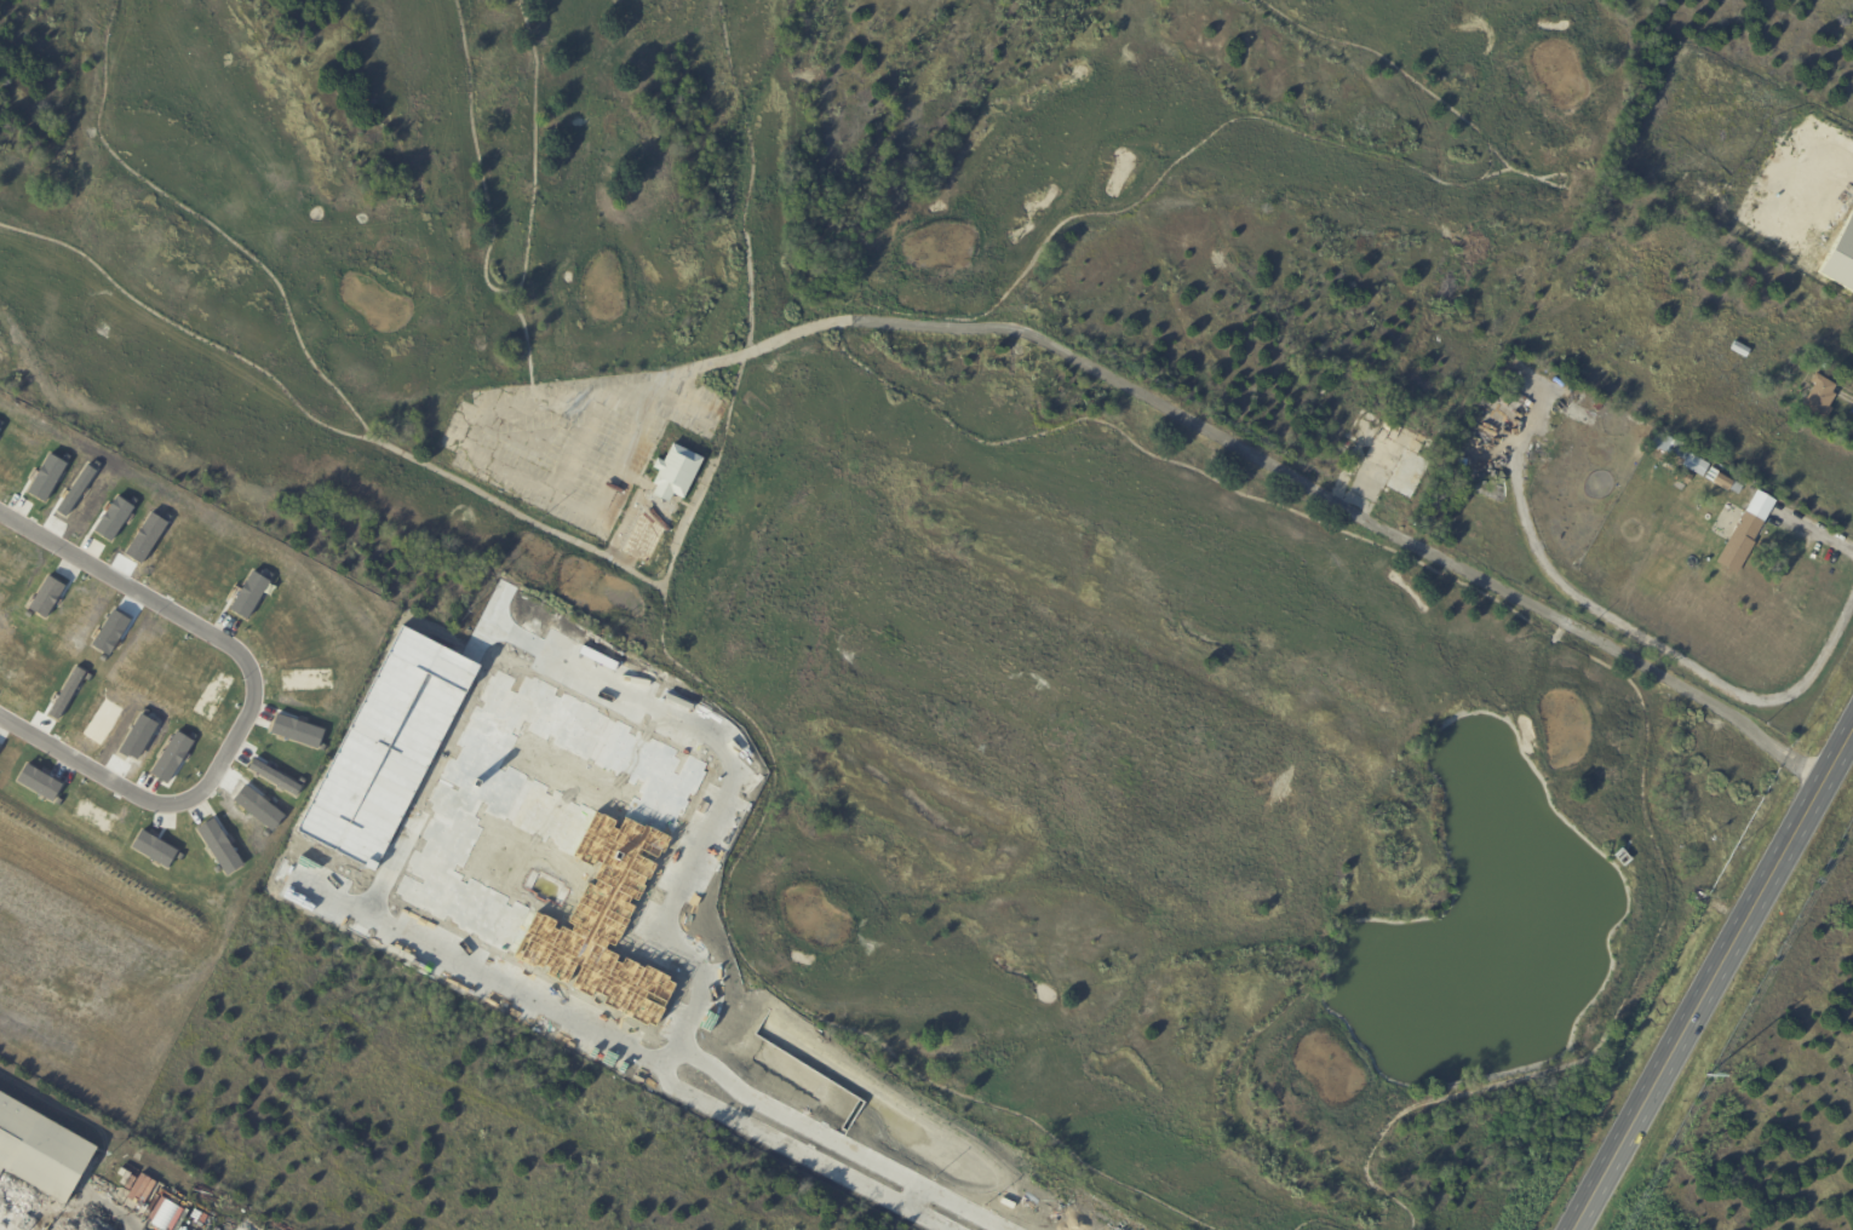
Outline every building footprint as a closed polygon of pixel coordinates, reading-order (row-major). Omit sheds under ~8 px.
[(1751,295),(1739,288),(1748,275),(1760,282),(1751,295)] [(1736,343),(1752,351),(1748,358),(1732,350),(1736,343)] [(1838,386),(1834,393),(1837,396),(1830,408),(1834,410),(1826,424),(1802,409),(1817,385),(1812,383),(1817,374),(1838,386)] [(1605,406),(1600,413),(1593,408),(1599,401),(1605,406)] [(1653,447),(1659,433),(1683,444),(1682,447),(1700,455),(1697,464),(1692,461),(1691,465),(1653,447)] [(671,443),(619,552),(636,561),(647,565),(701,458),(671,443)] [(1433,462),(1412,501),(1386,487),(1406,448),(1433,462)] [(1681,469),(1694,477),(1688,487),(1675,477),(1681,469)] [(1719,472),(1734,481),(1728,492),(1713,483),(1719,472)] [(1765,524),(1755,542),(1756,544),(1739,575),(1717,563),(1748,512),(1766,523),(1765,524)] [(540,638),(525,632),(514,657),(530,663),(540,638)] [(503,737),(541,752),(556,715),(564,719),(570,704),(563,701),(573,678),(552,670),(549,679),(530,671),(503,737)] [(1620,847),(1630,858),(1622,866),(1612,855),(1620,847)] [(482,930),(511,944),(530,904),(501,890),(482,930)] [(5,1171),(0,1180),(0,1092),(98,1148),(91,1161),(65,1206),(5,1171)]
